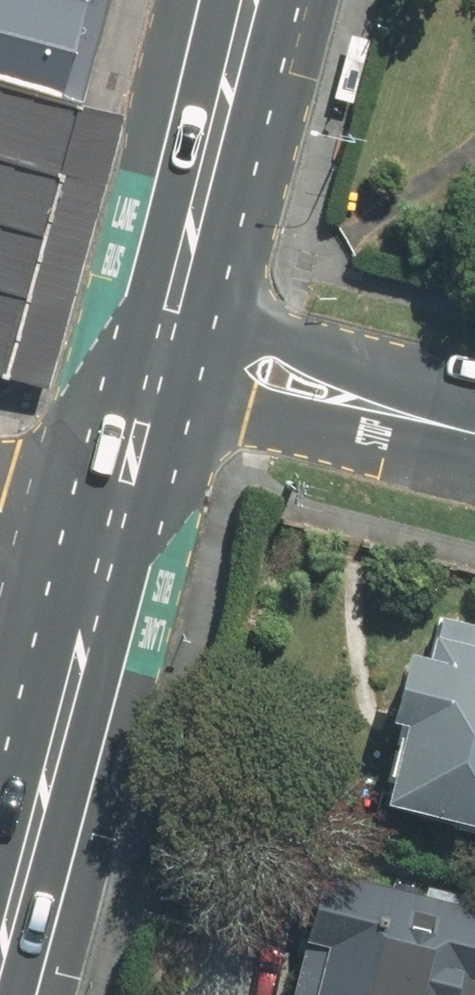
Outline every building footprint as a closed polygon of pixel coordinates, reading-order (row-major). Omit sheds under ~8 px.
[(75,96),(101,0),(0,0),(0,76),(75,96)] [(3,370),(74,101),(0,83),(0,369),(3,370)] [(407,715),(386,799),(474,820),(474,605),(423,593),(394,712),(407,715)] [(321,867),(289,994),(467,994),(469,988),(474,989),(474,905),(321,867)]
